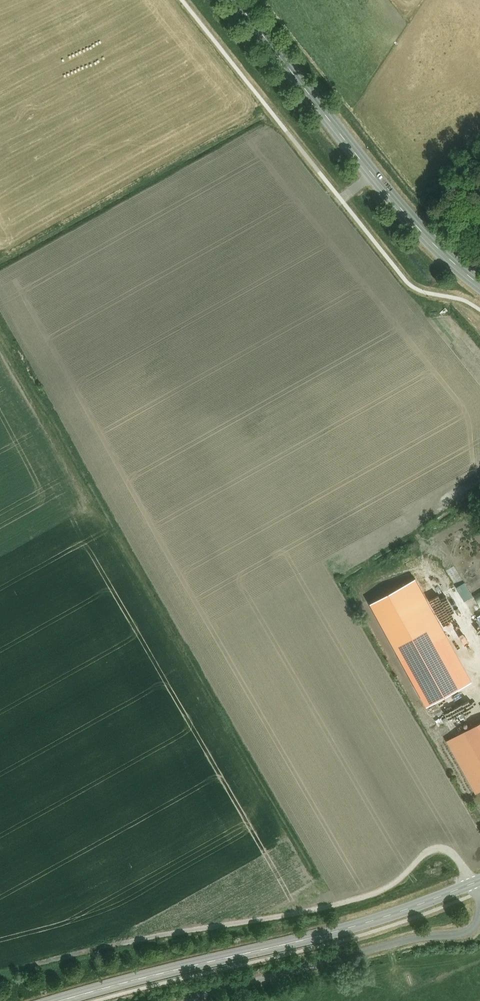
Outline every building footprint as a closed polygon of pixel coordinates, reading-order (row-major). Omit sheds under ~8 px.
[(353,538),(357,529),(342,523),(338,532),(353,538)] [(446,635),(401,660),(426,705),(471,680),(446,635)] [(460,651),(466,659),(479,650),(479,642),(478,639),(460,651)] [(448,740),(476,793),(479,791),(479,722),(448,740)]
